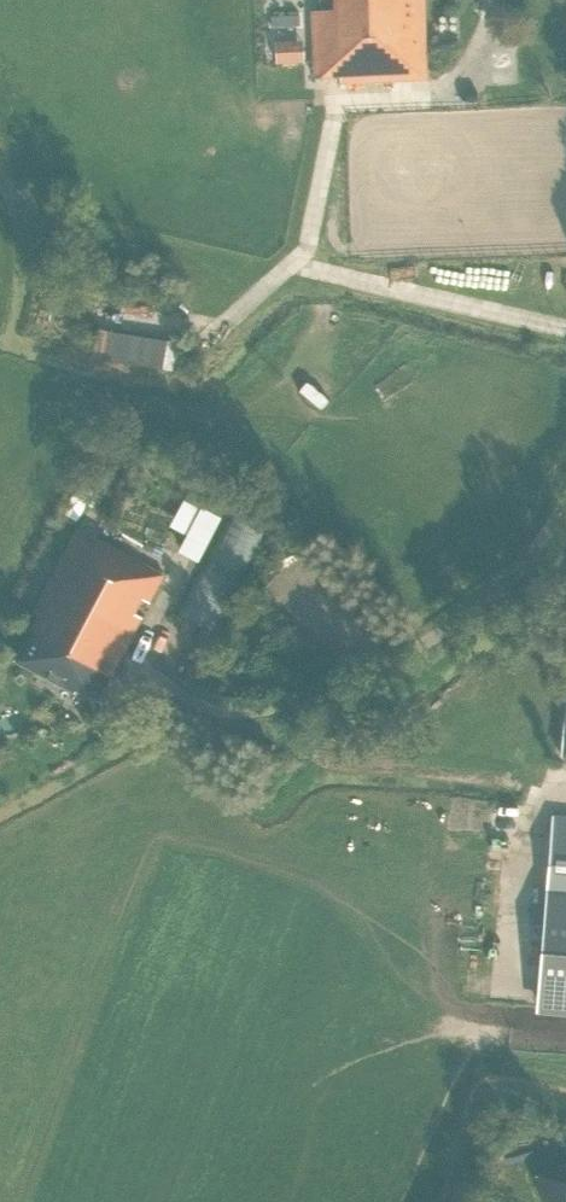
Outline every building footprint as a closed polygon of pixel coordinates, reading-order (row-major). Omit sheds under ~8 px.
[(314,78),(340,77),(340,83),(426,79),(423,0),(305,0),(289,1),(292,67),(314,66),(314,78)] [(96,357),(176,371),(181,342),(101,328),(96,357)] [(320,372),(312,381),(331,397),(339,387),(320,372)] [(310,382),(302,391),(322,409),(330,400),(310,382)] [(231,498),(195,479),(185,500),(220,519),(231,498)] [(213,631),(261,531),(227,515),(178,614),(213,631)] [(39,615),(15,660),(75,692),(76,690),(96,701),(141,617),(134,613),(141,599),(149,602),(164,574),(90,535),(94,529),(82,522),(78,529),(77,528),(33,612),(39,615)] [(553,816),(535,1013),(565,1015),(565,817),(553,816)] [(533,1177),(544,1201),(565,1201),(565,1162),(533,1177)]
